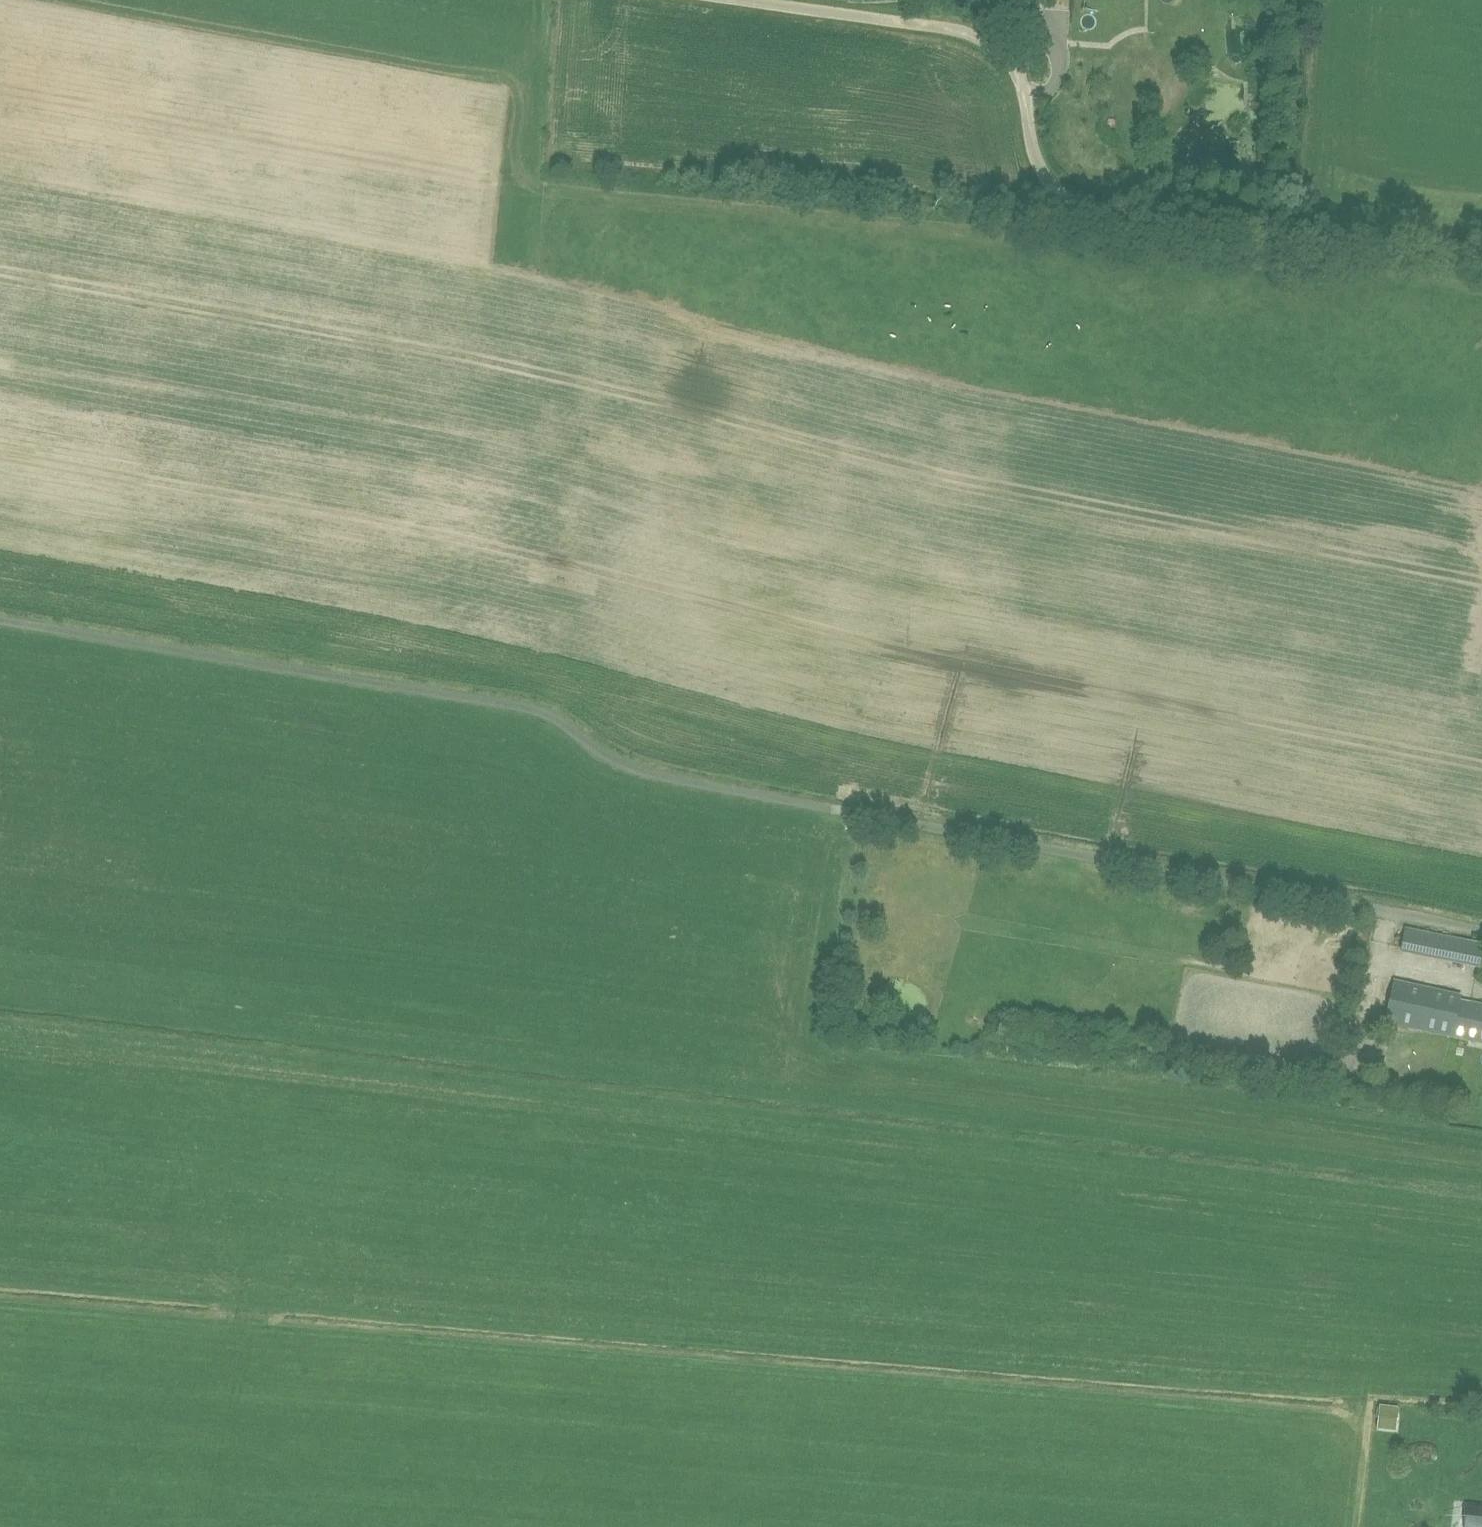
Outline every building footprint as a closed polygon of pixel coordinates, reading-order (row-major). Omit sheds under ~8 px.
[(1481,949),(1481,948),(1404,933),(1401,952),(1478,967),(1478,970),(1481,971),(1481,952),(1481,949)] [(1481,1043),(1481,1005),(1458,1000),(1459,995),(1393,981),(1384,1021),(1481,1043)] [(1397,1406),(1379,1405),(1378,1415),(1396,1416),(1397,1406)] [(1466,1505),(1464,1526),(1481,1526),(1481,1507),(1466,1505)]
